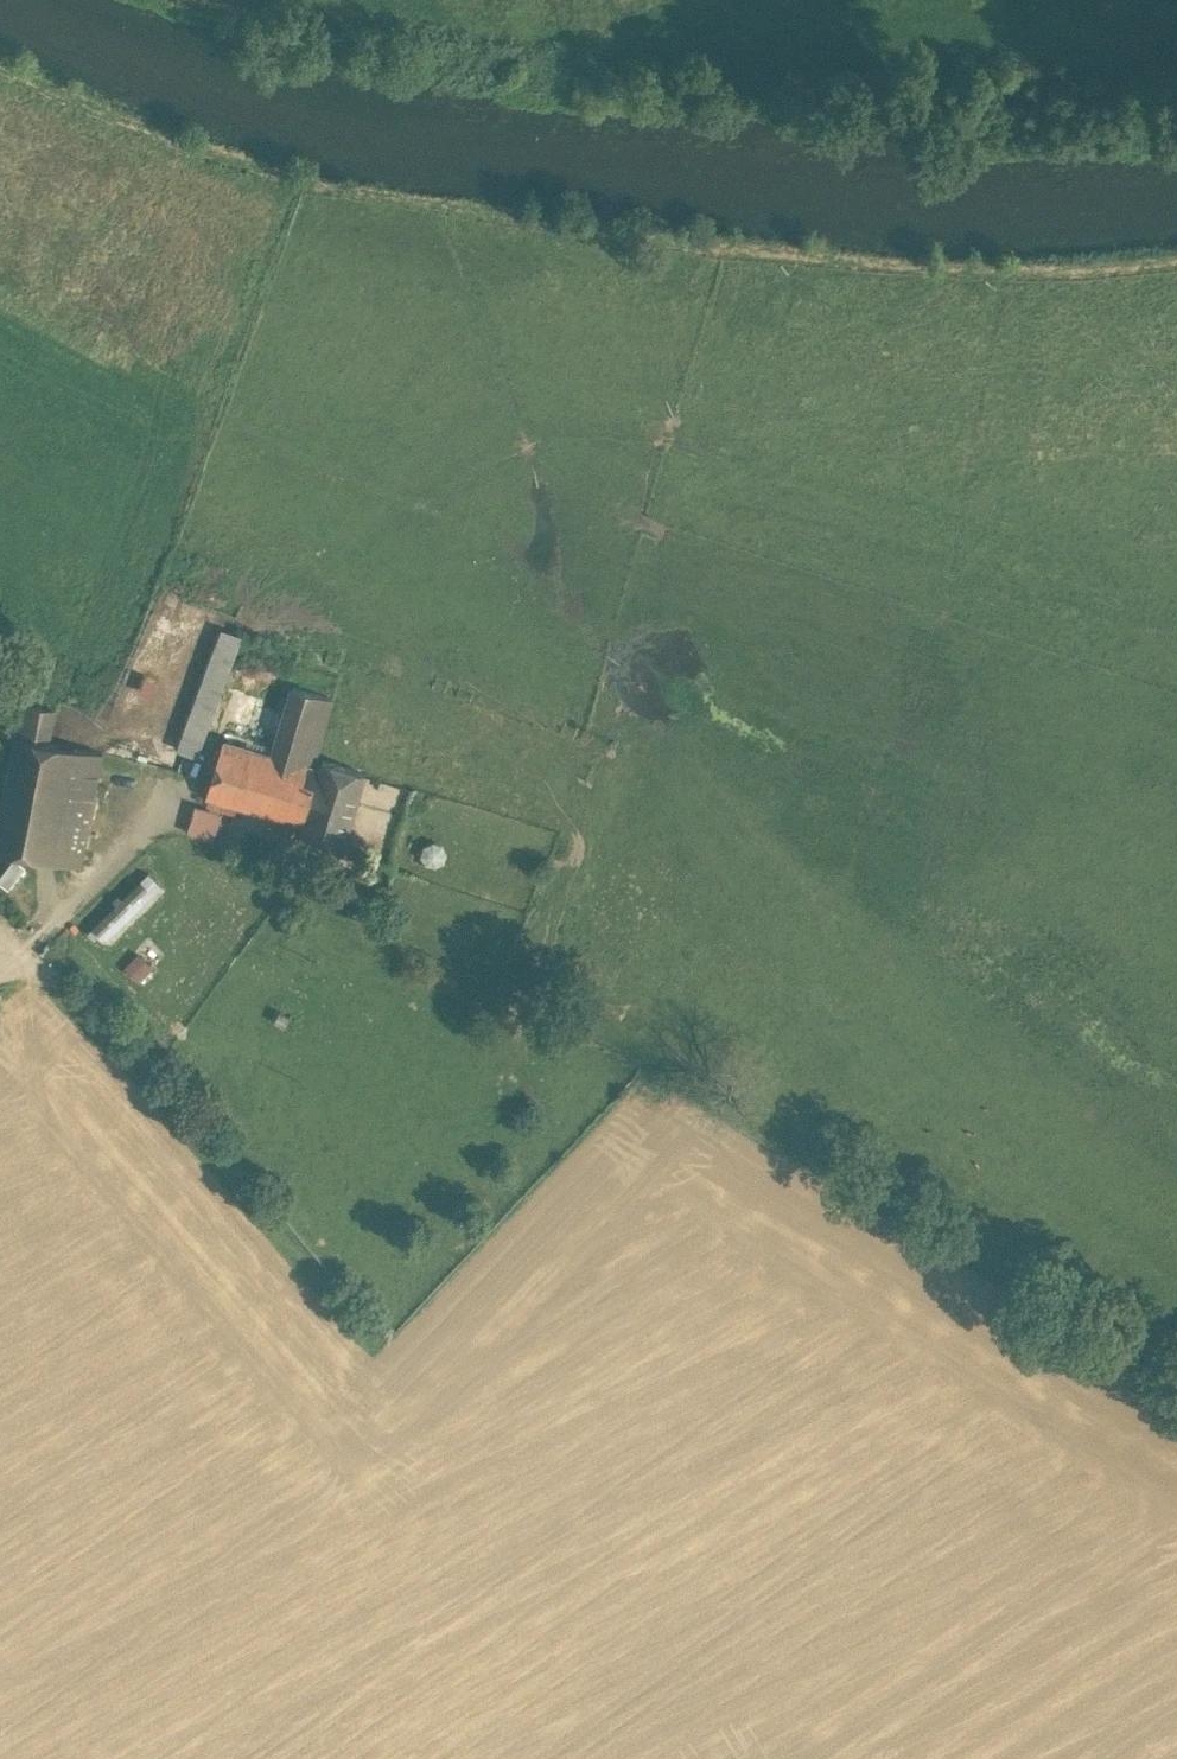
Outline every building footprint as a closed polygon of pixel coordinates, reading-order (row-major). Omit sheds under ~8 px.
[(219,630),(180,751),(204,758),(243,638),(219,630)] [(293,686),(273,754),(224,739),(208,793),(304,822),(321,768),(313,765),(315,757),(333,697),(293,686)] [(21,701),(15,735),(50,741),(56,708),(21,701)] [(15,735),(0,811),(0,848),(82,863),(85,848),(59,843),(74,768),(100,773),(104,752),(50,741),(15,735)] [(321,768),(304,822),(300,838),(343,851),(366,773),(323,760),(321,768)] [(195,804),(188,829),(217,837),(224,812),(195,804)] [(15,885),(29,860),(16,853),(2,877),(15,885)] [(93,924),(108,940),(166,884),(151,868),(93,924)] [(140,950),(125,965),(139,979),(153,964),(140,950)]
